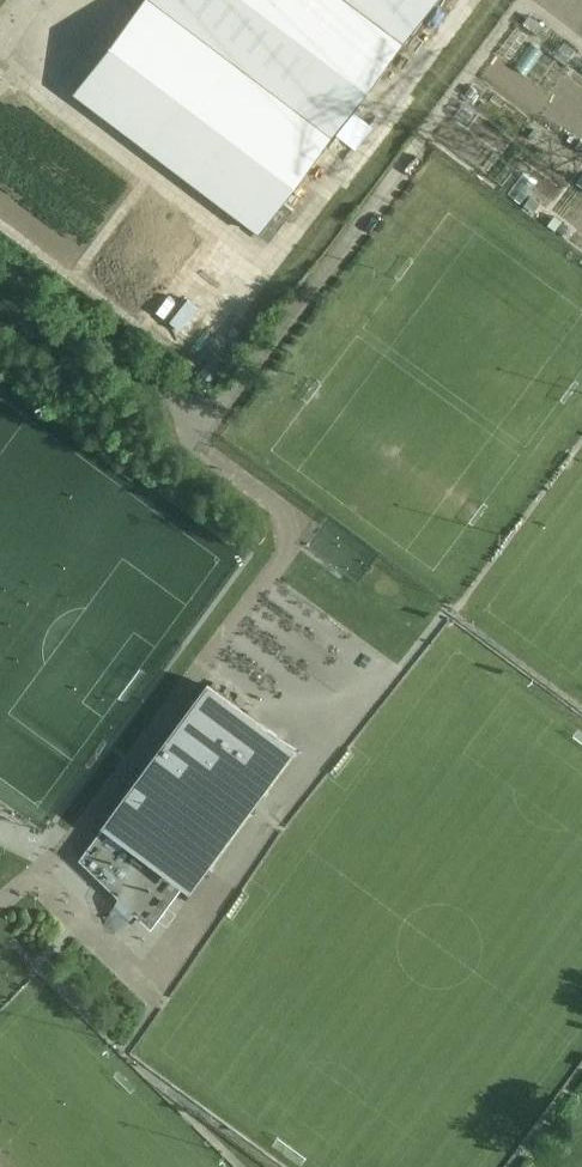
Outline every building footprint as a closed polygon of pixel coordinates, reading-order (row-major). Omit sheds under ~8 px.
[(74,92),(107,117),(98,130),(113,142),(123,129),(260,231),(435,0),(143,0),(74,92)] [(532,193),(525,202),(533,208),(540,199),(532,193)] [(555,215),(549,221),(555,226),(561,220),(555,215)] [(106,829),(79,859),(151,927),(294,747),(207,683),(101,826),(106,829)]
